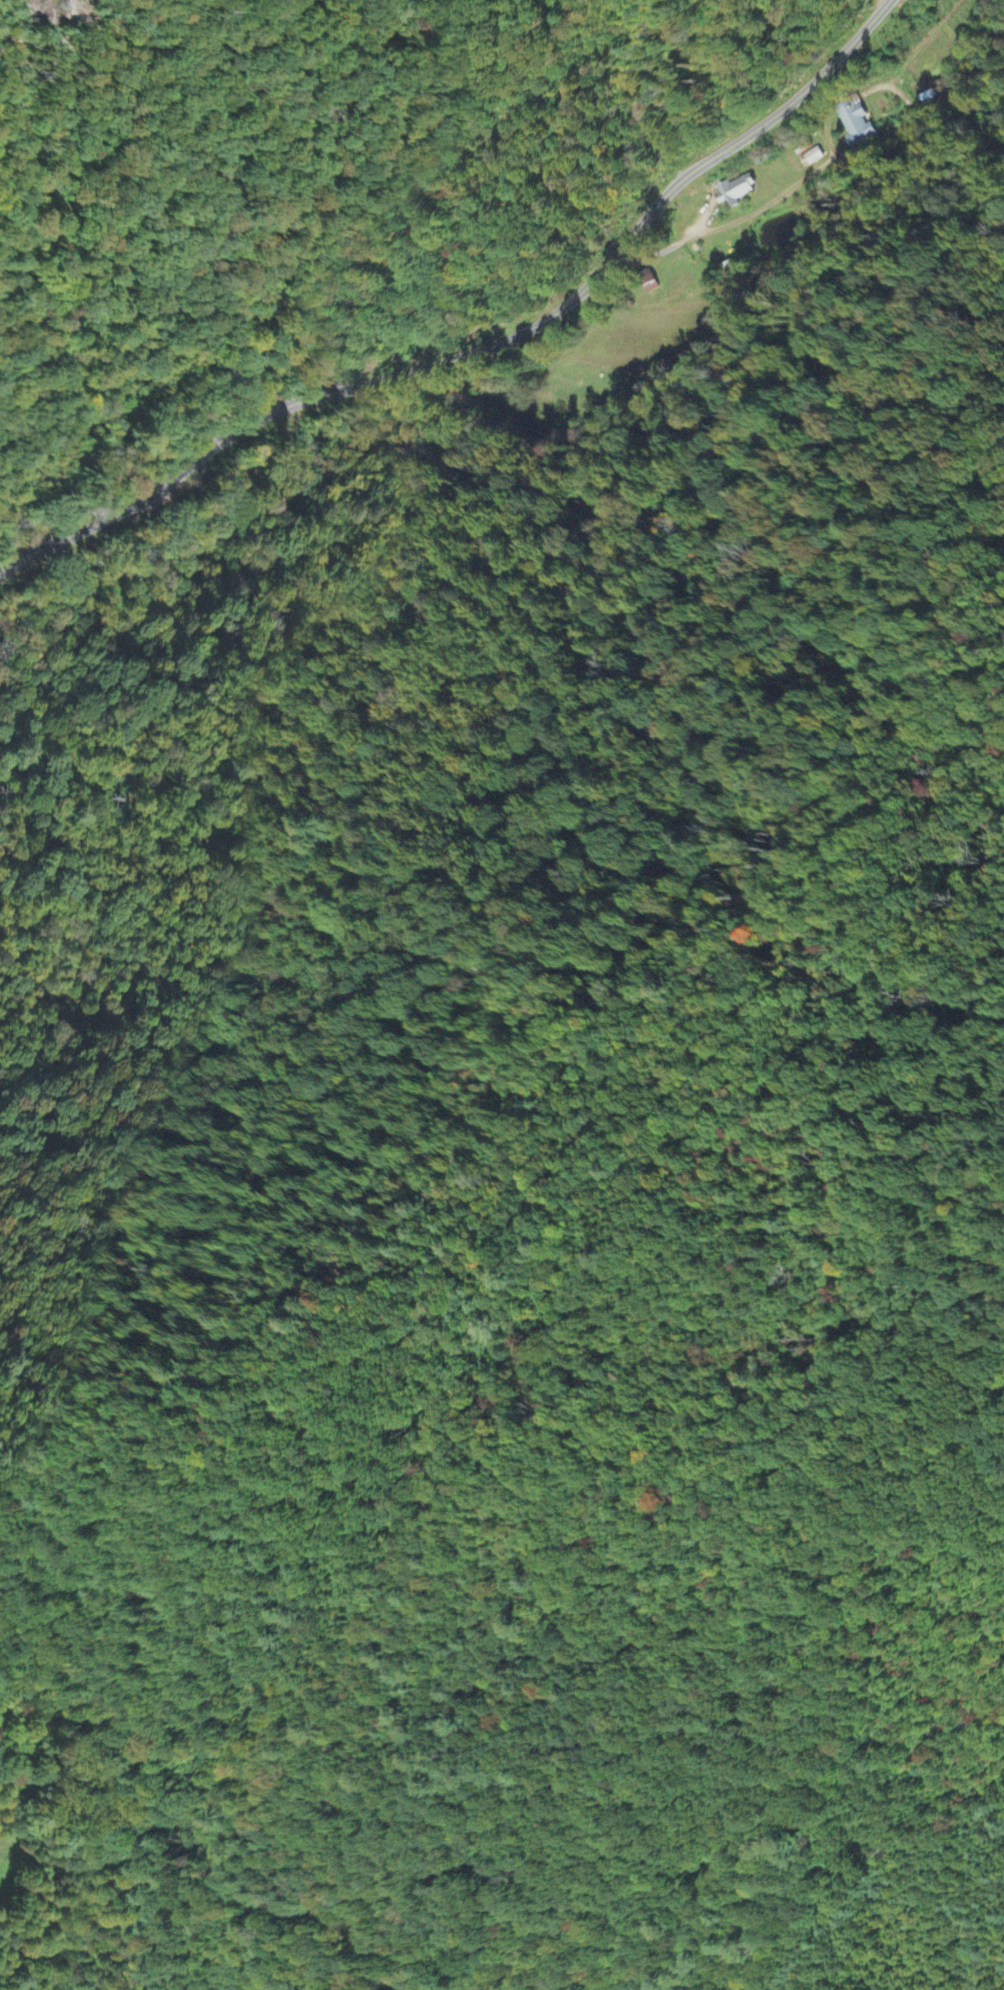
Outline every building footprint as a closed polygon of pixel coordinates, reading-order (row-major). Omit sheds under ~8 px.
[(857,148),(880,136),(874,123),(871,124),(859,100),(838,111),(857,148)] [(718,187),(721,196),(720,196),(727,212),(741,206),(738,201),(758,192),(750,175),(729,185),(728,182),(718,187)]
